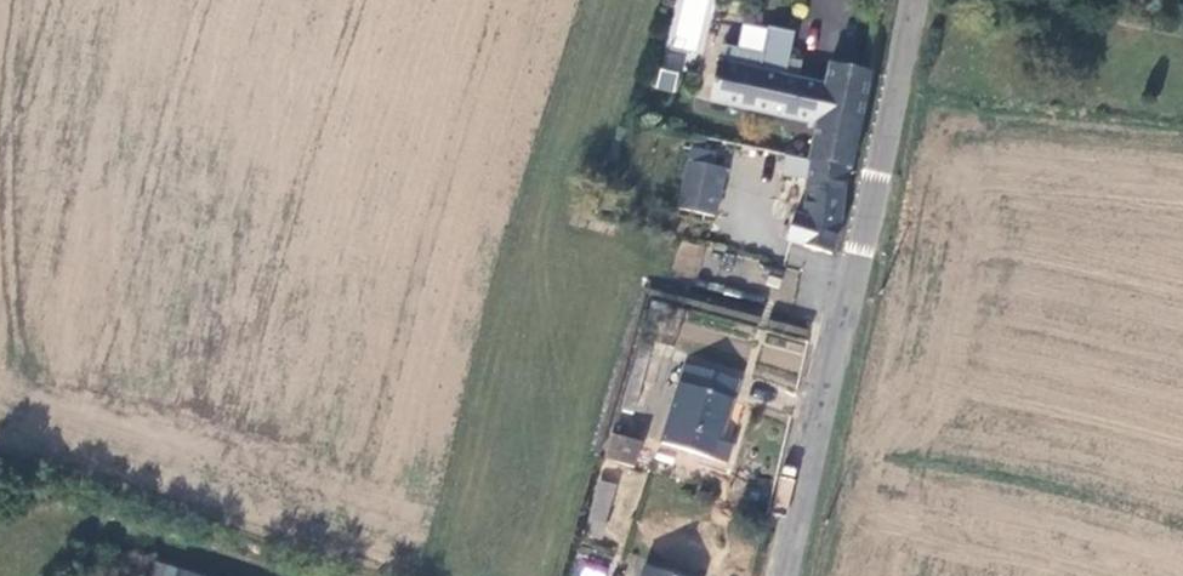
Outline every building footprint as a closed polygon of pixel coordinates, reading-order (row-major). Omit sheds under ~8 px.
[(768,33),(764,50),(791,57),(795,39),(768,33)] [(814,131),(816,121),(823,90),(785,81),(791,57),(764,50),(763,60),(722,51),(717,78),(740,84),(734,113),(789,126),(814,131)] [(658,68),(654,89),(674,93),(679,73),(658,68)] [(857,133),(869,79),(828,68),(823,90),(816,121),(857,133)] [(710,106),(734,113),(740,84),(717,78),(710,106)] [(847,179),(857,133),(816,121),(814,131),(804,168),(808,168),(841,177),(847,179)] [(684,167),(674,215),(710,222),(720,174),(684,167)] [(785,250),(830,260),(837,230),(841,177),(808,168),(801,226),(790,223),(785,250)] [(676,269),(692,278),(704,259),(689,249),(676,269)] [(799,387),(806,327),(762,322),(755,382),(799,387)] [(657,446),(721,469),(727,453),(716,450),(736,388),(681,370),(657,446)] [(638,440),(610,430),(599,462),(628,472),(638,440)] [(619,488),(601,483),(586,536),(604,541),(619,488)] [(607,563),(580,558),(578,575),(605,575),(607,563)] [(154,566),(150,575),(176,575),(154,566)] [(641,568),(638,575),(663,575),(641,568)]
